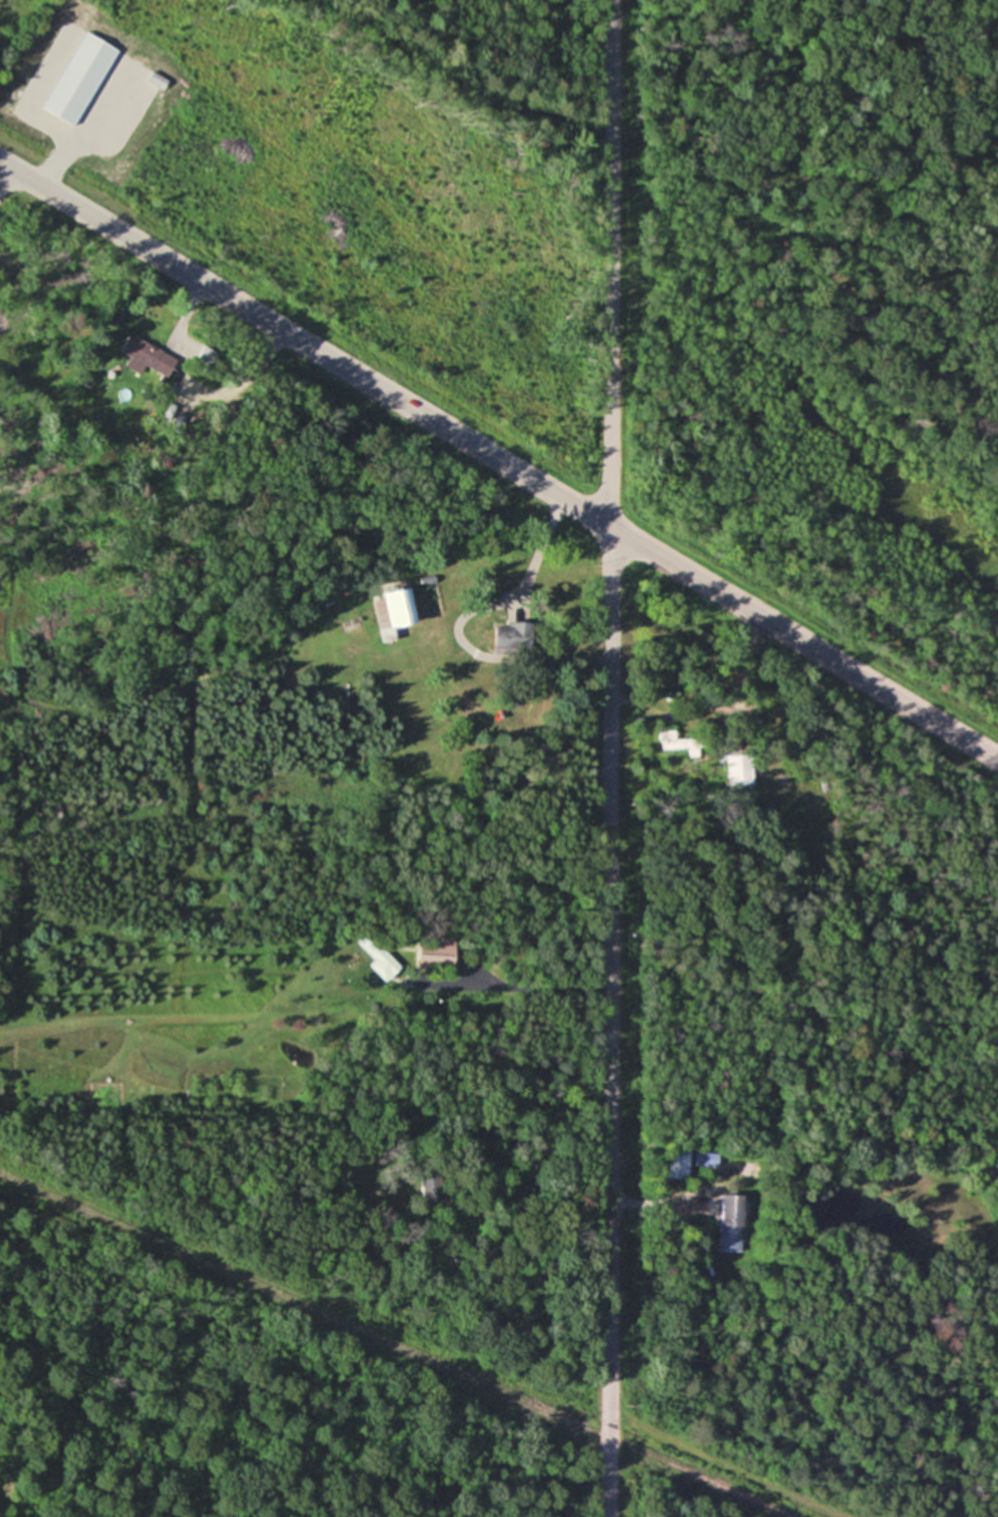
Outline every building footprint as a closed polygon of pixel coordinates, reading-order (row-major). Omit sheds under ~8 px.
[(125,367),(140,375),(145,366),(130,358),(125,367)] [(417,623),(411,588),(375,594),(381,630),(417,623)] [(532,649),(532,629),(496,629),(496,649),(532,649)] [(691,748),(691,733),(662,733),(662,748),(691,748)] [(754,784),(753,755),(733,755),(734,785),(754,784)] [(376,959),(370,967),(387,983),(403,966),(365,931),(356,941),(376,959)] [(420,965),(457,965),(457,944),(420,944),(420,965)] [(690,1144),(667,1144),(667,1179),(689,1179),(690,1144)] [(719,1252),(745,1252),(746,1196),(699,1195),(699,1214),(719,1214),(719,1252)]
